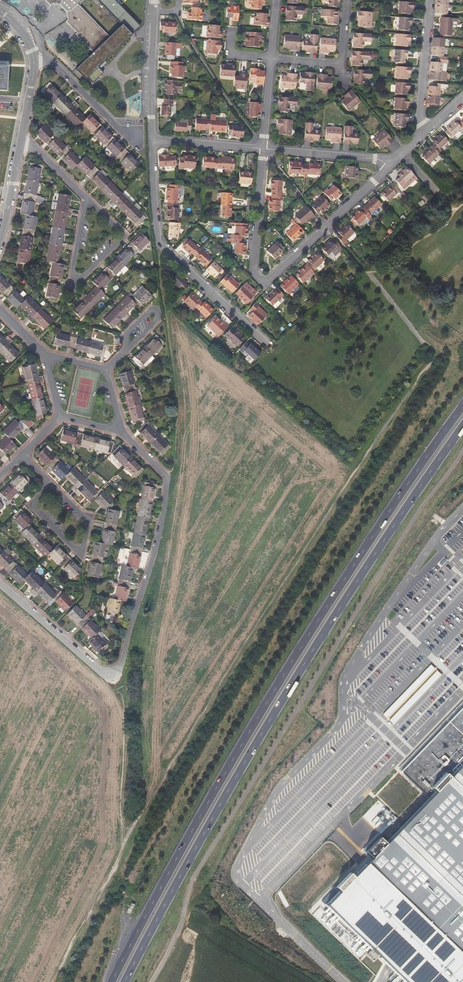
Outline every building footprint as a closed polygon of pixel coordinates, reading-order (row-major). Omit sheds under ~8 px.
[(105,61),(140,26),(114,0),(97,0),(121,25),(109,37),(80,7),(87,0),(44,0),(50,6),(52,4),(59,6),(65,12),(68,20),(65,22),(76,33),(75,35),(92,53),(75,69),(86,79),(87,77),(92,83),(103,73),(100,70),(98,67),(105,61)] [(264,0),(249,0),(249,4),(250,4),(250,8),(260,9),(261,3),(264,3),(264,0)] [(412,9),(413,3),(400,1),(399,13),(410,14),(410,10),(411,8),(412,9)] [(446,14),(447,5),(435,4),(435,8),(436,8),(435,14),(443,14),(446,14)] [(232,17),(237,18),(238,11),(238,8),(234,8),(235,5),(226,5),(225,20),(231,20),(232,17)] [(302,12),(303,7),(290,6),(286,6),(285,15),(286,15),(286,20),(288,20),(288,21),(295,21),(296,14),(302,15),(302,12)] [(213,13),(213,9),(203,8),(202,14),(200,14),(199,20),(214,21),(215,13),(213,13)] [(336,19),(337,19),(338,10),(335,10),(321,9),(321,16),(328,17),(327,24),(335,25),(336,19)] [(360,20),(359,21),(359,25),(371,26),(372,12),(360,11),(358,11),(357,17),(357,18),(360,18),(360,20)] [(254,20),(253,28),(268,29),(268,23),(265,23),(265,17),(256,17),(256,20),(254,20)] [(411,24),(411,18),(398,17),(398,26),(396,27),(396,29),(397,30),(398,30),(405,31),(408,31),(409,24),(411,24)] [(452,18),(443,17),(441,17),(441,19),(441,22),(440,22),(439,26),(451,27),(452,21),(452,18)] [(176,23),(161,23),(160,29),(160,31),(164,31),(164,33),(176,33),(176,23)] [(219,31),(220,26),(210,25),(209,29),(208,29),(207,37),(222,38),(222,32),(219,31)] [(450,36),(451,27),(439,26),(439,30),(440,30),(440,32),(439,35),(441,35),(450,36)] [(258,46),(259,41),(259,38),(261,38),(261,33),(249,32),(248,37),(245,37),(244,45),(258,46)] [(369,41),(370,34),(358,33),(353,33),(353,39),(352,42),(353,42),(353,47),(355,47),(362,48),(363,40),(369,41)] [(409,41),(410,35),(397,34),(396,45),(407,46),(407,43),(407,41),(409,41)] [(292,47),(292,50),(298,51),(298,48),(299,37),(284,35),(283,47),(289,47),(292,47)] [(302,42),(302,48),(302,51),(306,52),(307,52),(316,53),(316,50),(317,37),(310,36),(310,42),(302,42)] [(326,50),(329,51),(334,51),(335,40),(320,38),(319,50),(319,52),(325,53),(326,50)] [(443,47),(444,39),(441,38),(433,38),(433,42),(432,42),(431,44),(431,46),(443,47)] [(218,54),(218,50),(218,47),(221,47),(221,41),(211,40),(208,40),(207,44),(206,53),(218,54)] [(176,49),(176,43),(166,43),(166,56),(167,56),(175,56),(176,56),(176,49)] [(442,56),(443,47),(431,46),(431,50),(432,50),(431,55),(437,56),(437,59),(438,59),(445,60),(446,56),(442,56)] [(407,57),(407,50),(394,49),(393,58),(392,59),(392,61),(393,62),(404,63),(405,57),(407,57)] [(368,59),(368,52),(355,51),(352,51),(351,58),(351,60),(351,65),(358,66),(360,66),(361,59),(368,59)] [(447,62),(447,60),(445,60),(438,59),(438,62),(437,62),(431,61),(430,66),(429,66),(429,67),(429,70),(441,72),(446,72),(447,62)] [(98,67),(100,70),(107,63),(105,61),(98,67)] [(183,66),(183,62),(171,62),(171,70),(172,70),(172,73),(172,77),(185,78),(186,66),(183,66)] [(221,63),(219,73),(219,74),(234,75),(235,63),(227,62),(227,64),(221,63)] [(409,74),(410,68),(397,66),(396,78),(407,79),(407,76),(407,73),(409,74)] [(256,68),(250,68),(249,81),(254,81),(254,83),(263,84),(264,71),(259,71),(256,70),(256,68)] [(371,77),(371,71),(358,70),(355,69),(354,78),(354,84),(364,85),(365,77),(371,77)] [(440,75),(441,72),(429,70),(429,74),(430,74),(429,80),(435,80),(446,81),(447,76),(440,75)] [(240,76),(234,75),(233,84),(237,85),(237,87),(245,88),(246,73),(240,72),(240,76)] [(306,89),(313,90),(314,76),(314,73),(305,72),(305,73),(300,72),(299,77),(299,81),(306,82),(306,89)] [(289,76),(286,76),(281,75),(280,87),(295,88),(296,76),(296,74),(290,73),(289,76)] [(324,77),(324,74),(317,74),(317,76),(316,88),(331,89),(333,78),(327,77),(324,77)] [(167,84),(167,89),(167,95),(176,95),(177,90),(181,90),(181,84),(177,84),(177,81),(167,80),(167,84)] [(52,102),(60,94),(50,84),(48,81),(39,90),(42,92),(52,102)] [(409,89),(409,83),(396,82),(396,94),(406,95),(407,91),(407,89),(409,89)] [(439,95),(440,84),(435,83),(435,86),(429,86),(428,91),(427,91),(427,94),(439,95)] [(347,96),(345,98),(341,102),(348,110),(360,100),(352,92),(351,90),(346,93),(345,94),(347,96)] [(64,114),(75,102),(73,100),(69,103),(60,94),(52,102),(64,114)] [(427,103),(429,104),(432,104),(438,104),(439,95),(427,94),(426,98),(427,98),(427,101),(427,103)] [(295,105),(296,98),(294,98),(278,97),(278,106),(278,111),(281,111),(287,112),(288,105),(295,105)] [(408,105),(408,99),(395,97),(394,110),(405,111),(406,107),(406,105),(408,105)] [(170,106),(172,106),(172,99),(163,99),(163,106),(161,106),(161,116),(170,116),(170,115),(170,106)] [(78,105),(75,102),(64,114),(76,126),(80,121),(84,118),(74,108),(78,105)] [(260,107),(261,107),(261,105),(261,103),(250,102),(249,116),(258,117),(259,110),(260,110),(260,107)] [(89,113),(84,118),(80,122),(92,134),(101,125),(89,113)] [(407,121),(407,114),(395,113),(394,122),(393,123),(392,125),(393,127),(404,128),(405,121),(407,121)] [(279,125),(279,128),(279,134),(290,135),(292,120),(280,119),(277,118),(277,125),(279,125)] [(206,128),(210,128),(210,120),(196,119),(195,129),(206,130),(206,128)] [(226,122),(210,120),(210,128),(213,129),(213,130),(225,132),(226,122)] [(187,131),(191,131),(192,122),(188,121),(188,123),(175,122),(175,131),(187,132),(187,131)] [(454,121),(451,123),(449,126),(446,128),(447,130),(445,132),(451,138),(461,128),(454,121)] [(312,123),(305,123),(304,140),(311,141),(313,141),(314,141),(318,141),(319,138),(319,131),(312,130),(312,123)] [(46,144),(54,136),(42,124),(34,132),(46,144)] [(113,137),(101,125),(92,134),(105,146),(113,137)] [(243,138),(244,127),(229,125),(228,135),(231,135),(231,137),(243,138)] [(351,127),(344,126),(343,140),(343,144),(350,144),(352,145),(353,144),(357,144),(358,135),(351,134),(351,127)] [(334,139),(333,142),(335,142),(340,143),(340,140),(341,128),(326,127),(325,139),(330,139),(334,139)] [(386,143),(388,145),(393,141),(391,139),(384,130),(372,140),(380,149),(384,145),(386,143)] [(443,152),(440,149),(448,141),(441,133),(432,141),(434,143),(431,145),(437,151),(440,155),(443,152)] [(58,157),(67,148),(54,136),(46,144),(58,157)] [(126,150),(113,137),(105,146),(117,158),(126,150)] [(434,154),(437,151),(431,145),(428,148),(429,149),(422,157),(428,164),(436,156),(434,154)] [(75,164),(79,160),(67,148),(58,157),(71,169),(75,164)] [(138,162),(126,150),(117,158),(129,170),(138,162)] [(161,155),(158,155),(159,165),(159,166),(175,165),(174,156),(167,156),(167,154),(161,154),(161,155)] [(183,157),(179,157),(178,169),(182,169),(182,167),(194,168),(195,156),(183,155),(183,157)] [(88,176),(96,168),(84,156),(79,160),(75,164),(88,176)] [(201,167),(217,168),(218,159),(214,159),(214,157),(202,156),(201,167)] [(234,158),(229,158),(225,158),(225,157),(221,156),(221,158),(218,158),(218,159),(217,168),(224,169),(233,169),(234,158)] [(289,161),(288,168),(288,172),(291,172),(301,173),(301,174),(304,174),(304,173),(305,164),(301,164),(301,162),(289,161)] [(26,179),(37,181),(40,164),(29,162),(26,179)] [(309,164),(305,164),(304,173),(319,174),(320,163),(309,162),(309,164)] [(360,176),(360,171),(358,171),(359,168),(359,165),(348,164),(347,175),(360,176)] [(404,189),(416,177),(406,167),(398,174),(399,176),(395,180),(404,189)] [(100,189),(108,180),(96,168),(88,176),(100,189)] [(240,172),(239,183),(251,184),(252,172),(247,171),(247,173),(240,172)] [(458,177),(454,173),(448,178),(452,182),(458,177)] [(34,198),(37,181),(26,179),(23,196),(34,198)] [(109,204),(120,192),(108,180),(100,189),(109,198),(106,201),(109,204)] [(273,187),(273,189),(272,192),(271,192),(271,196),(280,197),(282,197),(283,183),(273,182),(273,183),(271,183),(271,187),(273,187)] [(388,201),(399,191),(391,183),(381,193),(388,201)] [(181,189),(181,186),(177,185),(170,185),(169,188),(167,188),(166,200),(177,201),(178,189),(181,189)] [(327,189),(323,193),(331,201),(333,198),(335,200),(341,193),(334,186),(329,191),(327,189)] [(124,213),(132,204),(120,192),(109,204),(111,206),(114,203),(124,213)] [(58,193),(55,210),(71,212),(71,209),(67,208),(69,195),(58,193)] [(222,194),(221,205),(222,206),(231,206),(232,195),(222,194)] [(31,215),(34,198),(23,196),(20,213),(25,214),(31,215)] [(280,200),(280,197),(271,196),(271,200),(269,200),(269,211),(280,212),(280,200)] [(322,196),(311,206),(317,213),(320,210),(322,212),(330,204),(322,196)] [(374,197),(363,208),(370,215),(373,212),(374,213),(382,205),(374,197)] [(177,208),(177,204),(167,203),(166,219),(178,220),(179,208),(177,208)] [(144,216),(132,204),(124,213),(136,225),(144,216)] [(230,217),(231,206),(222,206),(221,216),(230,217)] [(302,225),(306,222),(310,217),(312,219),(315,216),(305,206),(294,217),(302,225)] [(370,215),(363,208),(360,211),(359,209),(356,212),(357,212),(351,218),(352,218),(357,224),(357,225),(366,218),(369,221),(373,218),(370,215)] [(70,216),(71,212),(55,210),(52,226),(63,229),(66,215),(70,216)] [(33,233),(36,216),(31,215),(25,214),(21,231),(33,233)] [(180,227),(180,223),(169,222),(168,237),(178,238),(178,227),(180,227)] [(235,235),(232,235),(232,239),(242,240),(242,236),(247,236),(247,227),(247,224),(233,223),(232,226),(235,226),(235,235)] [(292,241),(303,231),(296,224),(285,234),(292,241)] [(339,233),(336,236),(341,242),(353,232),(346,224),(337,231),(339,233)] [(61,242),(63,229),(52,226),(49,243),(64,246),(65,243),(61,242)] [(30,250),(33,233),(21,231),(18,248),(30,250)] [(148,240),(140,231),(128,244),(136,252),(148,240)] [(246,244),(242,244),(242,240),(232,239),(226,238),(226,242),(236,243),(235,254),(245,255),(246,244)] [(191,253),(193,255),(199,249),(200,248),(190,239),(182,247),(187,252),(188,250),(191,253)] [(337,248),(339,246),(334,240),(331,242),(329,240),(326,243),(327,244),(321,249),(327,255),(336,247),(337,248)] [(64,250),(64,246),(49,243),(45,260),(52,261),(57,262),(59,249),(64,250)] [(124,264),(136,252),(128,244),(115,256),(124,264)] [(274,259),(279,254),(278,253),(281,251),(280,250),(275,245),(274,244),(266,251),(274,259)] [(27,267),(30,250),(18,248),(15,265),(27,267)] [(202,251),(199,249),(193,255),(204,265),(212,257),(204,250),(202,251)] [(309,261),(306,264),(306,265),(312,271),(324,260),(316,252),(308,260),(309,261)] [(127,268),(124,264),(115,256),(103,268),(112,276),(119,269),(123,272),(127,268)] [(60,280),(63,263),(57,262),(52,261),(49,278),(60,280)] [(215,277),(219,272),(222,269),(213,261),(205,270),(208,272),(209,272),(215,277)] [(302,283),(313,272),(312,271),(306,265),(295,275),(302,283)] [(99,289),(112,276),(103,268),(91,280),(99,289)] [(171,280),(183,291),(188,286),(185,284),(187,282),(177,273),(171,280)] [(12,287),(0,275),(0,292),(4,295),(12,287)] [(228,278),(225,276),(220,281),(232,292),(239,285),(230,276),(228,278)] [(288,294),(299,284),(291,276),(280,286),(288,294)] [(57,297),(60,280),(49,278),(45,295),(57,297)] [(243,286),(253,296),(256,292),(246,283),(243,286)] [(92,305),(104,293),(99,289),(96,285),(86,294),(83,291),(80,294),(92,305)] [(135,303),(138,306),(151,294),(142,286),(130,298),(135,303)] [(253,296),(243,286),(236,293),(239,296),(241,298),(241,299),(246,304),(253,296)] [(4,295),(16,307),(19,304),(24,299),(12,287),(4,295)] [(282,298),(284,296),(277,288),(275,290),(274,289),(265,298),(272,305),(281,297),(282,298)] [(184,301),(192,309),(195,307),(200,301),(191,293),(184,301)] [(80,317),(92,305),(80,294),(78,296),(81,300),(71,309),(80,317)] [(26,316),(28,319),(40,308),(27,295),(24,299),(19,304),(29,313),(26,316)] [(130,298),(127,295),(115,307),(126,318),(129,315),(125,312),(135,303),(130,298)] [(203,303),(200,301),(195,307),(206,318),(214,310),(204,301),(203,303)] [(258,305),(255,303),(250,309),(253,312),(249,316),(259,325),(265,317),(255,309),(258,305)] [(268,314),(258,305),(255,309),(265,317),(268,314)] [(124,320),(126,318),(115,307),(103,319),(111,327),(120,317),(124,320)] [(52,320),(40,308),(28,319),(31,321),(34,318),(44,328),(52,320)] [(207,326),(218,337),(227,327),(224,324),(223,325),(215,317),(207,326)] [(229,337),(235,343),(236,342),(239,345),(245,339),(241,335),(235,330),(232,327),(224,335),(228,338),(229,337)] [(70,347),(73,336),(56,332),(53,343),(66,346),(70,347)] [(155,333),(143,346),(152,354),(164,341),(155,333)] [(0,335),(0,347),(9,338),(7,335),(3,338),(0,335)] [(86,352),(89,340),(73,336),(70,347),(73,348),(86,352)] [(0,347),(0,351),(10,361),(18,353),(8,343),(12,340),(9,338),(0,347)] [(106,345),(89,340),(86,352),(103,356),(106,345)] [(254,360),(261,352),(251,343),(249,344),(246,341),(239,349),(243,352),(244,351),(254,360)] [(139,366),(152,354),(143,346),(131,358),(139,366)] [(23,366),(27,382),(43,378),(42,375),(37,376),(34,363),(23,366)] [(119,372),(123,389),(134,386),(130,369),(119,372)] [(43,382),(43,378),(27,382),(31,399),(43,396),(39,383),(43,382)] [(139,403),(134,386),(123,389),(128,406),(139,403)] [(46,409),(43,396),(31,399),(36,415),(45,413),(51,411),(50,408),(46,409)] [(144,420),(139,403),(128,406),(132,423),(144,420)] [(33,423),(27,418),(20,419),(28,427),(33,423)] [(14,419),(2,431),(7,436),(11,439),(20,430),(23,433),(26,430),(14,419)] [(150,442),(158,433),(146,421),(137,429),(150,442)] [(77,443),(80,432),(63,428),(60,439),(77,443)] [(97,437),(80,432),(77,443),(94,448),(97,437)] [(170,446),(158,433),(150,442),(162,454),(170,446)] [(7,436),(0,442),(0,453),(3,456),(15,444),(11,439),(7,436)] [(113,441),(97,437),(94,448),(111,452),(113,441)] [(119,444),(111,452),(123,465),(131,456),(119,444)] [(37,454),(49,466),(57,458),(45,446),(39,452),(37,454)] [(131,456),(123,465),(136,477),(144,468),(131,456)] [(65,475),(70,470),(57,458),(49,466),(61,479),(65,475)] [(74,490),(85,479),(73,467),(70,470),(65,475),(75,485),(71,488),(74,490)] [(30,478),(22,470),(9,483),(18,491),(30,478)] [(93,496),(97,491),(85,479),(74,490),(76,493),(80,490),(89,499),(93,496)] [(9,483),(0,492),(0,497),(6,503),(18,491),(9,483)] [(141,498),(153,500),(155,487),(144,484),(141,498)] [(93,496),(105,508),(113,500),(101,487),(97,491),(93,496)] [(138,515),(153,518),(154,514),(150,513),(153,500),(141,498),(138,515)] [(29,524),(33,520),(21,508),(16,513),(12,516),(25,528),(29,524)] [(105,525),(116,527),(120,510),(108,508),(105,525)] [(134,531),(145,534),(148,520),(153,521),(153,518),(138,515),(134,531)] [(33,544),(45,533),(42,530),(39,533),(29,524),(25,528),(21,532),(33,544)] [(116,527),(105,525),(101,542),(106,543),(112,544),(116,527)] [(130,548),(142,550),(145,534),(134,531),(130,548)] [(49,553),(54,548),(44,538),(47,535),(45,533),(33,544),(46,556),(49,553)] [(101,542),(95,540),(91,557),(103,560),(106,543),(101,542)] [(61,565),(70,557),(57,544),(54,548),(49,553),(61,565)] [(133,566),(138,567),(142,550),(130,548),(127,565),(133,566)] [(3,550),(0,553),(0,563),(7,570),(16,562),(3,550)] [(82,569),(70,557),(61,565),(74,577),(80,570),(82,569)] [(103,560),(91,557),(88,574),(99,577),(103,560)] [(28,574),(16,562),(7,570),(20,583),(24,578),(28,574)] [(118,581),(130,583),(133,566),(127,565),(122,564),(118,581)] [(28,574),(24,578),(34,588),(31,591),(33,593),(44,582),(32,570),(28,574)] [(118,581),(115,598),(121,599),(126,600),(130,583),(118,581)] [(44,582),(33,593),(36,596),(39,593),(48,602),(53,598),(57,594),(44,582)] [(57,594),(53,598),(65,610),(73,602),(61,590),(57,594)] [(115,598),(110,597),(106,614),(118,616),(121,599),(115,598)] [(88,617),(76,605),(68,613),(80,625),(88,617)] [(101,629),(88,617),(80,625),(92,637),(97,633),(101,629)] [(109,645),(97,633),(92,637),(89,641),(101,653),(109,645)] [(462,756),(462,702),(401,768),(428,792),(462,756)] [(366,855),(370,859),(354,876),(349,872),(335,887),(339,891),(326,905),(406,981),(462,981),(462,757),(432,788),(436,792),(386,843),(382,839),(366,855)]
